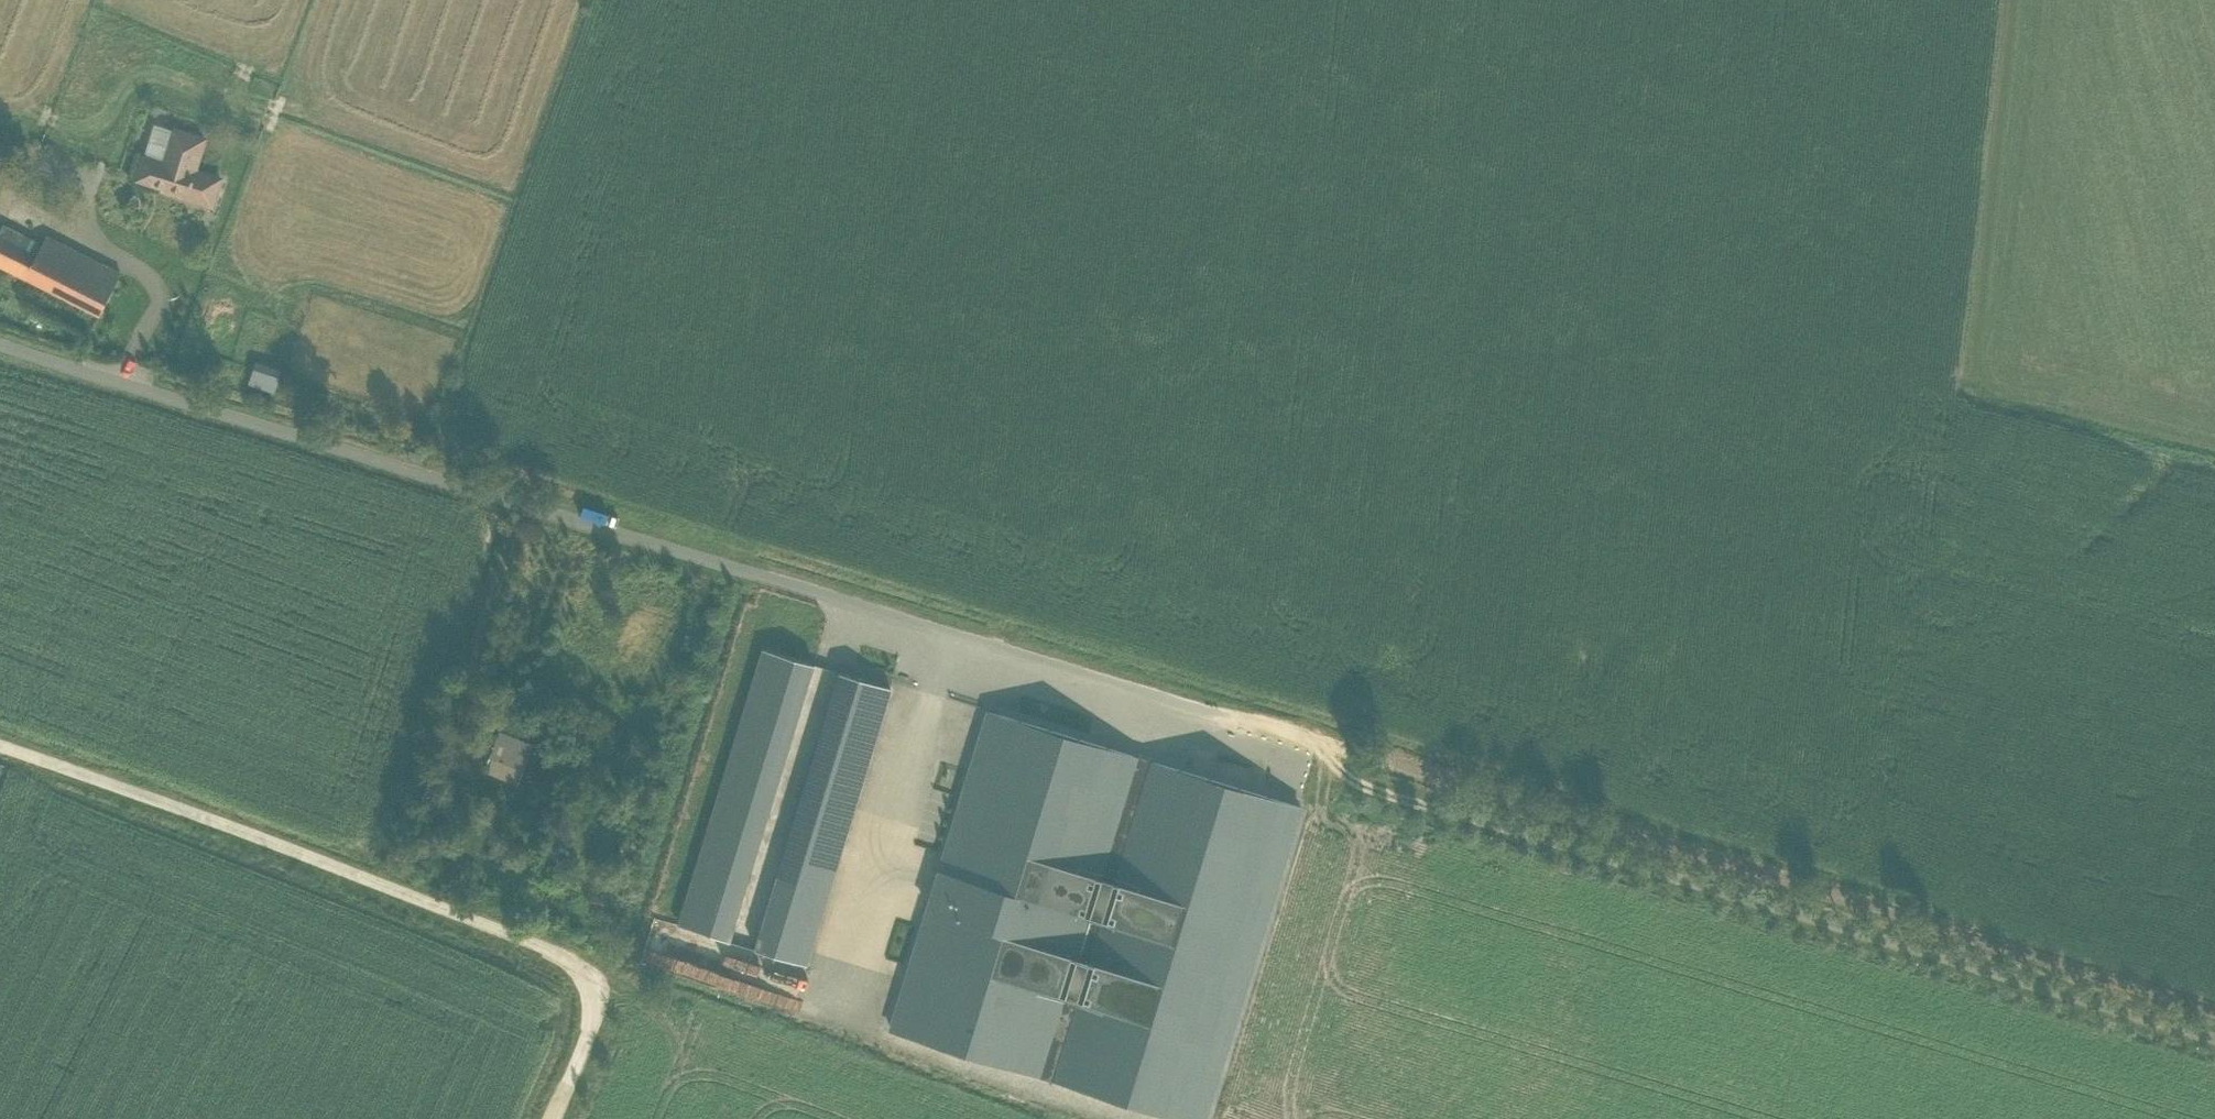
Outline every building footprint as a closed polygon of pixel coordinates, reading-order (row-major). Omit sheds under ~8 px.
[(141,154),(141,157),(134,178),(140,180),(140,177),(164,184),(162,190),(186,198),(188,192),(202,196),(210,172),(197,168),(207,137),(175,127),(174,130),(153,124),(144,155),(141,154)] [(0,229),(0,265),(99,315),(120,273),(101,263),(46,236),(42,245),(2,225),(0,229)] [(821,667),(765,649),(678,926),(734,943),(821,667)] [(898,690),(843,673),(757,950),(813,967),(898,690)] [(1299,806),(989,711),(891,1030),(1180,1118),(1203,1118),(1299,806)] [(534,746),(499,732),(483,771),(518,785),(534,746)]
